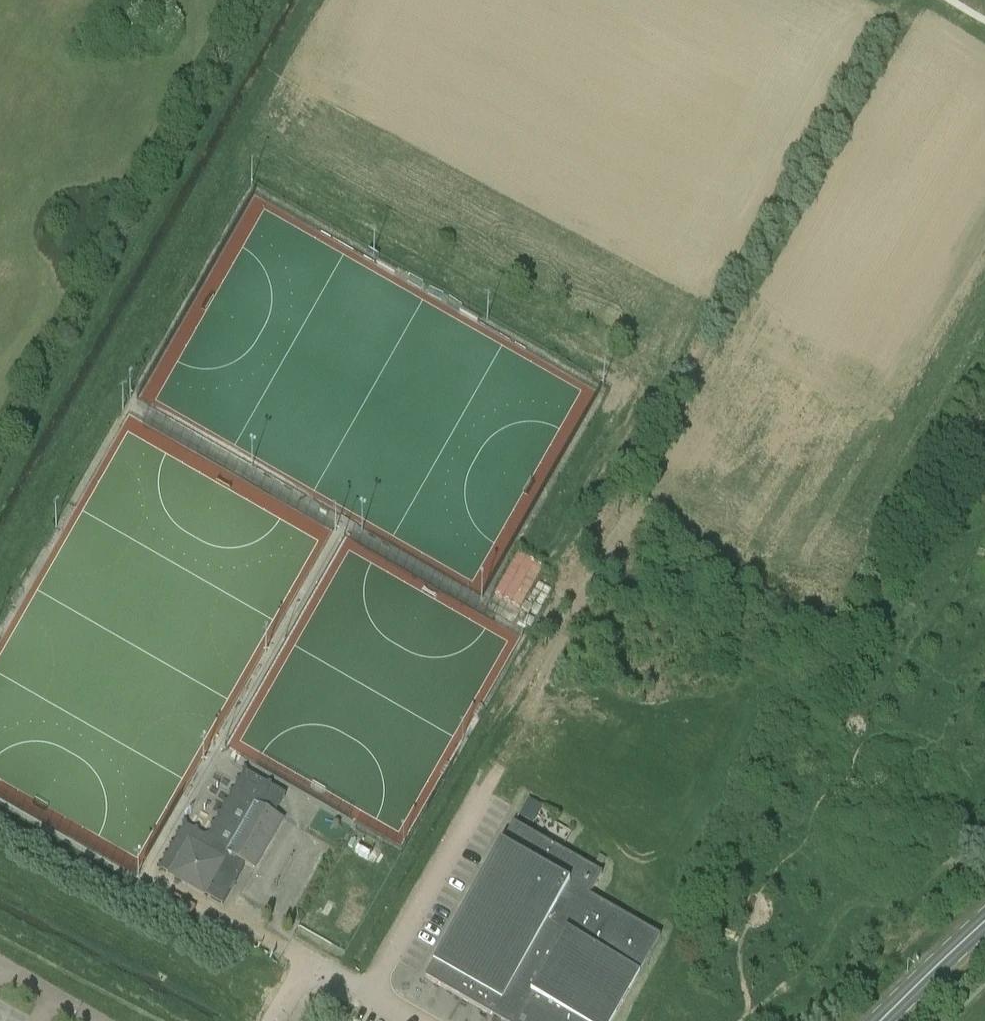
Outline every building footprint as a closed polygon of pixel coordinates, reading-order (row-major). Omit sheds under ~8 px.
[(521,606),(543,564),(517,551),(495,593),(521,606)] [(254,870),(283,820),(271,813),(277,803),(255,790),(220,850),(214,846),(214,844),(185,827),(160,870),(203,897),(212,881),(230,891),(245,865),(254,870)] [(517,817),(531,825),(541,807),(527,799),(517,817)] [(660,937),(589,896),(602,874),(513,824),(425,978),(499,1020),(612,1020),(660,937)]
